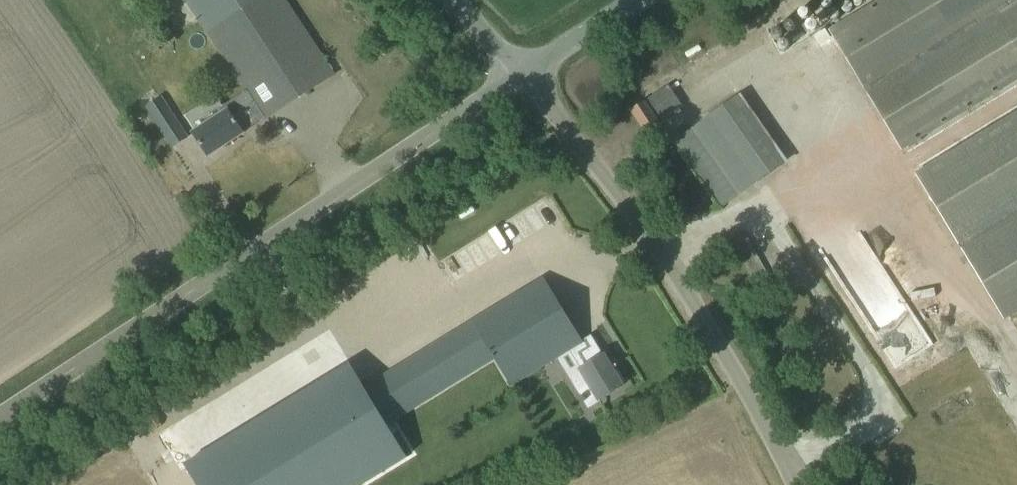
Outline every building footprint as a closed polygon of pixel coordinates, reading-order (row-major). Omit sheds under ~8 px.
[(334,74),(286,0),(185,0),(208,34),(209,34),(245,92),(222,107),(224,110),(193,132),(209,156),(244,133),(241,129),(263,115),(265,119),(334,74)] [(906,147),(1016,80),(1016,0),(881,0),(834,29),(906,147)] [(145,109),(170,147),(188,136),(163,98),(145,109)] [(632,110),(646,132),(659,123),(645,101),(632,110)] [(736,101),(683,134),(722,197),(775,164),(736,101)] [(914,175),(928,198),(934,195),(1008,317),(1016,311),(1016,112),(914,175)] [(813,247),(827,274),(864,254),(849,228),(813,247)] [(541,279),(365,387),(387,424),(495,358),(512,386),(570,351),(580,369),(569,375),(582,395),(580,397),(583,402),(585,401),(589,407),(623,386),(621,383),(624,381),(617,370),(614,372),(604,355),(603,355),(591,335),(581,341),(543,279),(542,279),(541,279)] [(184,465),(196,484),(362,484),(407,457),(387,424),(365,387),(350,364),(184,465)]
